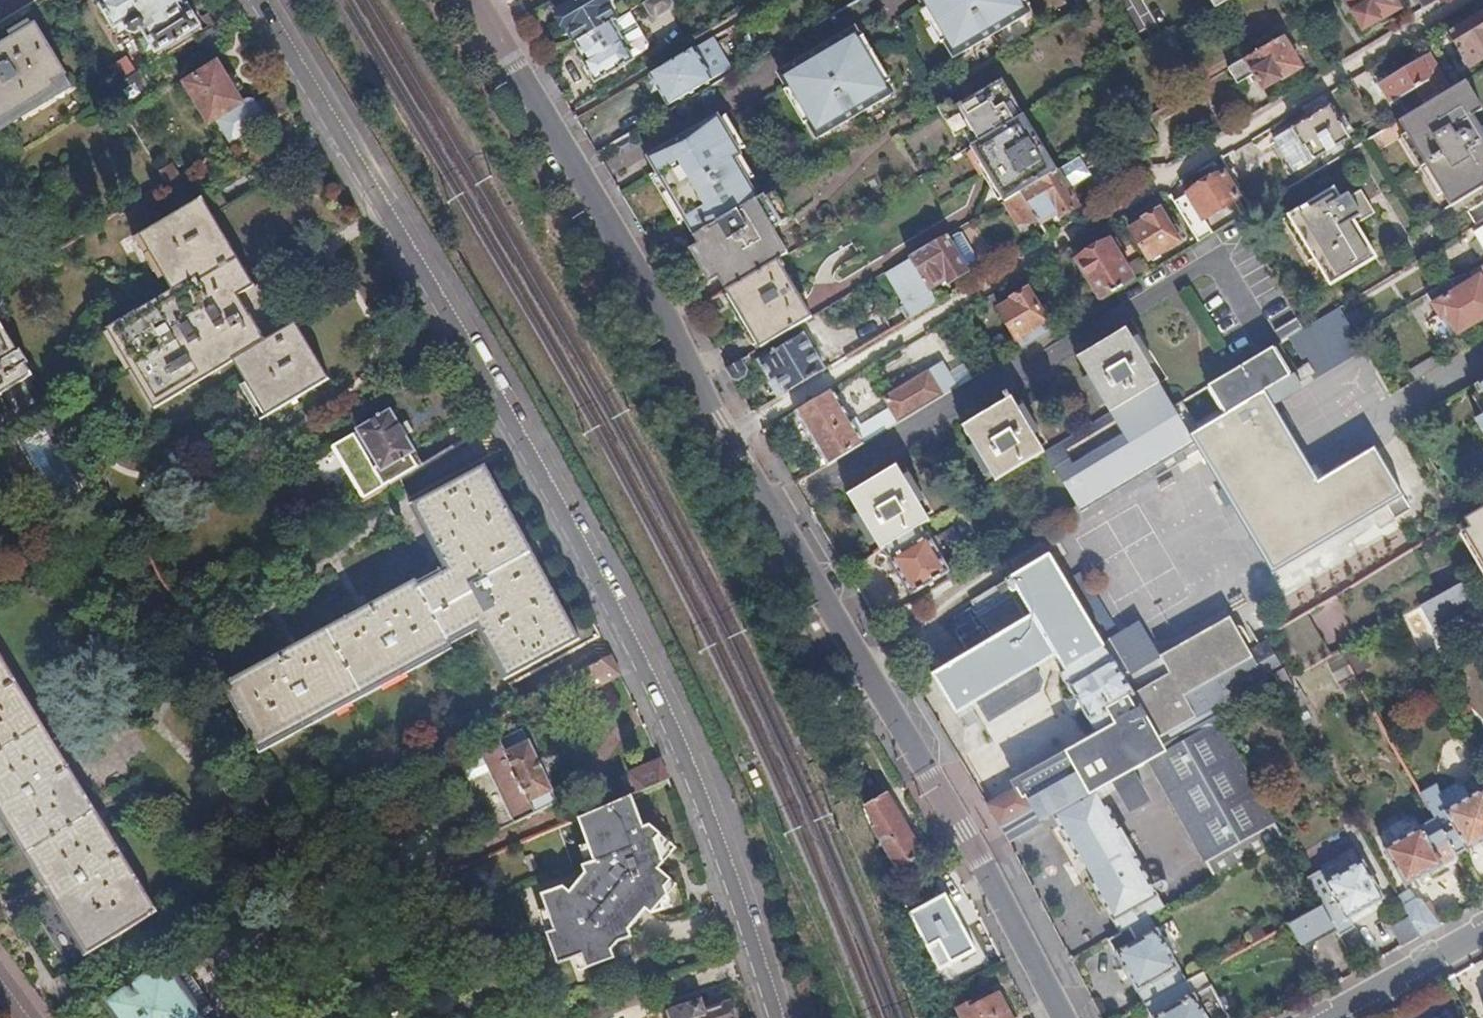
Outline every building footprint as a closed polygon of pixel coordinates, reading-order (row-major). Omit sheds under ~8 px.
[(158,50),(161,56),(200,32),(197,27),(200,24),(188,5),(184,7),(180,0),(106,0),(100,4),(117,33),(127,27),(129,31),(135,33),(142,29),(155,51),(158,50)] [(557,11),(576,42),(576,43),(611,22),(616,19),(605,0),(576,0),(557,11)] [(669,0),(648,0),(645,2),(652,13),(657,14),(670,6),(671,4),(669,0)] [(924,4),(926,6),(926,5),(957,57),(1028,15),(1019,0),(931,0),(924,4)] [(1214,11),(1232,0),(1208,0),(1214,11)] [(1399,8),(1394,0),(1344,0),(1362,31),(1399,8)] [(1424,9),(1438,0),(1419,0),(1424,9)] [(1449,32),(1459,48),(1456,49),(1459,54),(1461,52),(1464,58),(1461,60),(1464,65),(1467,63),(1469,66),(1482,57),(1482,12),(1449,32)] [(55,82),(69,73),(38,22),(0,45),(0,124),(59,88),(55,82)] [(595,83),(634,60),(611,22),(576,43),(586,60),(583,62),(595,83)] [(1292,31),(1300,46),(1308,41),(1299,27),(1292,31)] [(803,56),(812,71),(789,84),(790,87),(791,86),(822,137),(891,96),(852,29),(818,49),(817,48),(803,56)] [(1263,91),(1301,68),(1282,37),(1228,70),(1237,85),(1254,75),(1263,91)] [(668,106),(713,80),(694,48),(649,75),(668,106)] [(1428,54),(1386,80),(1397,100),(1407,116),(1450,90),(1428,54)] [(812,71),(803,56),(780,70),(789,84),(812,71)] [(210,122),(216,119),(230,144),(295,105),(284,87),(258,103),(256,101),(254,100),(251,99),(248,99),(245,100),(242,102),(218,62),(185,82),(210,122)] [(140,69),(111,87),(126,112),(156,95),(140,69)] [(967,100),(950,110),(971,147),(1023,116),(1002,80),(985,90),(980,81),(962,92),(967,100)] [(1386,80),(1378,84),(1390,104),(1397,100),(1386,80)] [(1477,110),(1461,83),(1459,84),(1450,90),(1407,116),(1414,128),(1410,130),(1447,191),(1451,188),(1458,201),(1482,186),(1482,130),(1472,115),(1482,109),(1481,107),(1477,110)] [(1312,160),(1350,138),(1329,105),(1325,107),(1319,106),(1315,108),(1313,115),(1273,139),(1291,168),(1310,157),(1312,160)] [(1023,116),(971,147),(1004,203),(1021,193),(1057,171),(1024,115),(1023,116)] [(678,159),(655,173),(694,237),(764,195),(717,116),(668,144),(678,159)] [(1146,118),(1128,128),(1144,154),(1161,144),(1146,118)] [(1380,149),(1399,139),(1392,126),(1373,137),(1380,149)] [(625,152),(634,146),(629,136),(614,145),(620,156),(626,153),(625,152)] [(678,159),(668,144),(645,157),(655,173),(678,159)] [(170,165),(161,171),(168,183),(177,177),(170,165)] [(1253,209),(1229,169),(1174,202),(1198,242),(1213,233),(1204,218),(1237,199),(1245,214),(1253,209)] [(1057,171),(1021,193),(1034,215),(1040,225),(1057,214),(1060,218),(1078,207),(1057,171)] [(1363,199),(1364,198),(1361,193),(1352,199),(1348,193),(1340,198),(1333,187),(1287,215),(1288,216),(1292,213),(1318,256),(1320,255),(1336,280),(1329,284),(1330,285),(1377,257),(1355,222),(1371,212),(1363,199)] [(1004,203),(1016,225),(1034,215),(1021,193),(1004,203)] [(781,224),(764,195),(694,237),(699,246),(711,267),(726,292),(777,262),(788,256),(773,230),(781,225),(781,224)] [(267,416),(329,379),(296,323),(283,331),(203,198),(141,236),(174,292),(114,328),(162,407),(235,363),(267,416)] [(1168,249),(1179,242),(1161,211),(1144,220),(1145,221),(1130,230),(1148,260),(1157,255),(1160,260),(1171,253),(1168,249)] [(1034,215),(1016,225),(1022,236),(1040,225),(1034,215)] [(946,238),(910,259),(929,290),(946,280),(948,284),(967,272),(964,267),(975,261),(976,258),(962,235),(958,233),(947,240),(946,238)] [(1109,242),(1077,261),(1101,301),(1133,281),(1109,242)] [(910,259),(889,272),(908,305),(915,317),(937,304),(929,290),(910,259)] [(777,262),(726,292),(760,349),(810,319),(777,262)] [(1482,320),(1482,292),(1475,279),(1432,304),(1441,320),(1447,317),(1458,335),(1482,320)] [(1016,340),(1047,322),(1029,291),(1013,300),(1014,301),(999,310),(1016,340)] [(908,305),(902,308),(910,320),(915,317),(908,305)] [(37,375),(2,319),(0,321),(0,397),(37,375)] [(1298,319),(1276,331),(1282,342),(1303,329),(1298,319)] [(1303,329),(1282,342),(1272,348),(1279,359),(1312,340),(1306,328),(1303,329)] [(1127,330),(1078,359),(1110,414),(1159,384),(1127,330)] [(771,383),(776,380),(785,394),(825,370),(803,334),(758,362),(771,383)] [(1357,337),(1312,363),(1263,393),(1272,407),(1351,360),(1378,404),(1392,395),(1357,337)] [(1437,355),(1410,371),(1416,381),(1443,365),(1437,355)] [(741,360),(726,370),(732,380),(737,381),(744,377),(746,370),(741,360)] [(892,413),(858,434),(832,390),(793,413),(800,425),(802,424),(805,430),(803,430),(808,439),(810,438),(826,467),(927,406),(952,391),(938,367),(929,372),(883,398),(892,413)] [(1006,401),(963,427),(995,482),(1044,453),(1012,398),(1010,398),(1007,393),(1003,395),(1006,401)] [(1374,446),(1317,480),(1272,407),(1263,393),(1258,396),(1203,429),(1190,436),(1243,523),(1272,572),(1403,496),(1374,446)] [(1155,408),(1168,429),(1181,421),(1174,408),(1169,399),(1155,408)] [(1186,400),(1174,408),(1181,421),(1190,436),(1203,429),(1186,400)] [(355,452),(367,445),(391,485),(422,466),(415,453),(416,452),(390,411),(346,438),(355,452)] [(791,421),(788,416),(769,427),(775,436),(790,427),(791,421)] [(506,679),(578,640),(483,464),(412,503),(447,570),(431,579),(434,585),(421,591),(415,580),(401,588),(302,642),(221,686),(253,747),(268,739),(270,744),(360,695),(436,654),(433,648),(448,639),(446,636),(458,629),(461,635),(477,626),(506,679)] [(897,467),(848,497),(879,550),(885,547),(914,530),(922,525),(929,521),(897,467)] [(246,472),(237,478),(245,491),(253,485),(246,472)] [(231,481),(239,494),(245,491),(237,478),(231,481)] [(1458,524),(1482,564),(1482,509),(1465,519),(1458,524)] [(889,558),(911,596),(951,572),(929,535),(928,536),(922,525),(914,530),(885,547),(891,557),(889,558)] [(1439,595),(1412,551),(1335,597),(1352,625),(1377,610),(1386,626),(1401,617),(1419,607),(1439,595)] [(1096,734),(1099,733),(1117,763),(1118,764),(1157,742),(1156,741),(1167,735),(1169,736),(1212,712),(1211,711),(1266,679),(1273,675),(1282,670),(1266,643),(1248,653),(1240,639),(1163,682),(1152,663),(1141,643),(1124,653),(1121,648),(1114,636),(1101,644),(1066,583),(1050,557),(971,602),(993,641),(933,676),(956,715),(971,706),(973,711),(972,711),(977,721),(1041,683),(1046,667),(1049,666),(1046,662),(1056,657),(1065,672),(1060,674),(1096,734)] [(1462,583),(1439,595),(1419,607),(1433,630),(1475,607),(1473,602),(1462,583)] [(1475,607),(1481,616),(1482,615),(1482,597),(1482,596),(1473,602),(1475,607)] [(1264,639),(1266,643),(1282,670),(1289,680),(1293,678),(1327,659),(1331,656),(1305,614),(1264,639)] [(1240,639),(1229,620),(1152,663),(1163,682),(1240,639)] [(1327,659),(1348,698),(1362,690),(1340,651),(1331,656),(1327,659)] [(31,866),(86,955),(82,958),(83,959),(156,914),(108,833),(20,689),(0,655),(0,815),(31,866)] [(581,674),(591,691),(621,675),(612,657),(581,674)] [(1282,670),(1273,675),(1293,711),(1307,703),(1293,678),(1289,680),(1282,670)] [(1117,763),(1054,798),(1032,811),(1033,812),(1001,830),(1008,843),(1052,818),(1052,816),(1097,791),(1098,792),(1149,763),(1176,748),(1175,746),(1182,743),(1218,723),(1212,712),(1169,736),(1167,735),(1156,741),(1157,742),(1118,764),(1117,763)] [(1176,748),(1149,763),(1214,880),(1249,860),(1284,840),(1218,723),(1182,743),(1175,746),(1176,748)] [(480,751),(490,772),(515,824),(557,804),(551,793),(553,792),(528,742),(528,743),(522,731),(480,751)] [(1479,770),(1482,767),(1482,761),(1481,758),(1474,762),(1479,770)] [(660,761),(630,774),(637,793),(668,779),(660,761)] [(1439,804),(1445,812),(1470,797),(1464,787),(1456,785),(1441,793),(1435,797),(1439,804)] [(1019,788),(987,806),(1001,830),(1033,812),(1032,811),(1019,788)] [(1432,790),(1422,795),(1430,809),(1435,818),(1445,813),(1445,812),(1439,804),(1435,797),(1432,790)] [(1436,820),(1456,854),(1456,855),(1466,849),(1467,850),(1482,841),(1482,790),(1470,797),(1445,812),(1445,813),(1435,818),(1436,820)] [(1089,880),(1089,881),(1118,933),(1148,917),(1164,908),(1098,792),(1097,791),(1052,816),(1052,818),(1076,859),(1077,859),(1089,880)] [(898,871),(924,856),(887,793),(866,806),(877,825),(873,828),(898,871)] [(648,824),(641,826),(632,795),(578,819),(595,865),(583,869),(586,877),(569,893),(563,886),(541,895),(554,930),(547,933),(557,963),(581,954),(586,968),(614,958),(611,949),(633,936),(629,930),(645,910),(651,914),(667,894),(657,869),(662,862),(654,840),(658,834),(648,824)] [(27,864),(82,958),(86,955),(31,866),(0,815),(0,820),(27,864)] [(1443,865),(1442,862),(1456,854),(1436,820),(1423,828),(1422,827),(1417,818),(1410,816),(1384,830),(1382,837),(1386,847),(1385,848),(1405,886),(1443,865)] [(1360,863),(1353,849),(1318,869),(1320,872),(1323,871),(1329,881),(1360,863)] [(1320,872),(1307,880),(1322,906),(1336,932),(1339,937),(1355,929),(1349,918),(1383,898),(1362,862),(1360,863),(1329,881),(1323,871),(1320,872)] [(1410,888),(1398,895),(1411,918),(1422,937),(1445,923),(1429,901),(1425,904),(1424,903),(1422,901),(1417,900),(1410,888)] [(940,971),(975,952),(945,896),(910,914),(940,971)] [(1336,932),(1322,906),(1288,925),(1299,946),(1311,939),(1314,944),(1336,932)] [(1131,945),(1115,953),(1144,1005),(1186,982),(1156,930),(1148,917),(1118,933),(1118,934),(1121,940),(1132,934),(1136,940),(1130,943),(1131,945)] [(1411,918),(1392,928),(1403,947),(1422,937),(1411,918)] [(1259,927),(1248,933),(1255,944),(1265,938),(1259,927)] [(164,966),(110,1003),(121,1017),(206,1017),(215,1011),(177,957),(164,966)] [(1202,973),(1186,982),(1194,996),(1210,987),(1202,973)] [(1210,987),(1194,996),(1186,982),(1144,1005),(1152,1017),(1227,1017),(1210,987)] [(998,995),(985,1001),(979,1005),(977,1001),(959,1010),(963,1017),(1010,1017),(998,995)] [(670,1015),(671,1017),(736,1017),(731,1004),(729,1003),(704,1011),(701,1002),(672,1012),(670,1015)]
